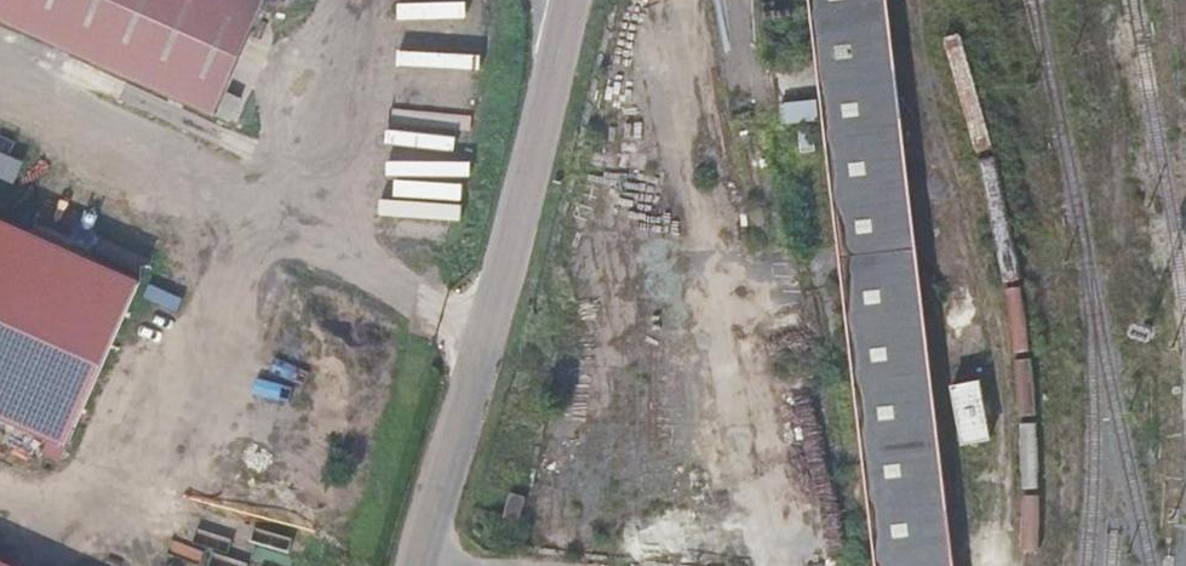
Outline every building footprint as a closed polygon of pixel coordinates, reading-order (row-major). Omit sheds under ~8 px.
[(215,106),(264,0),(0,0),(0,9),(215,106)] [(822,99),(824,116),(877,565),(955,565),(889,0),(810,0),(822,99)] [(824,116),(822,99),(786,104),(788,121),(824,116)] [(802,126),(804,151),(816,150),(814,125),(802,126)] [(22,157),(0,152),(0,173),(17,178),(22,157)] [(127,266),(0,209),(0,404),(57,429),(127,266)] [(980,380),(953,385),(963,444),(990,439),(980,380)] [(513,494),(506,517),(522,521),(529,498),(513,494)]
